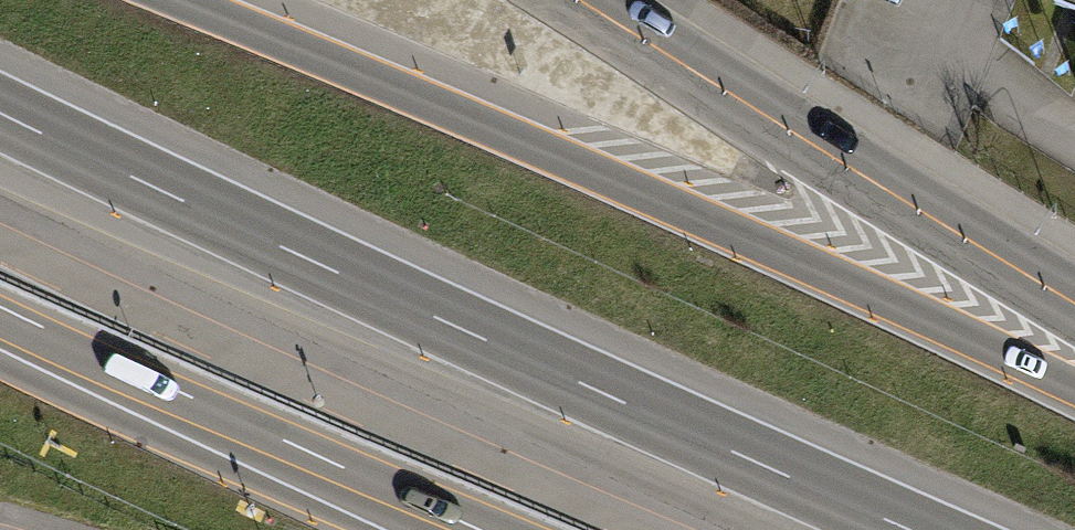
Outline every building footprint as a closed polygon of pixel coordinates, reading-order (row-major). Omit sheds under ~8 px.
[(1045,4),(1074,15),(1074,0),(1046,0),(1045,4)]
